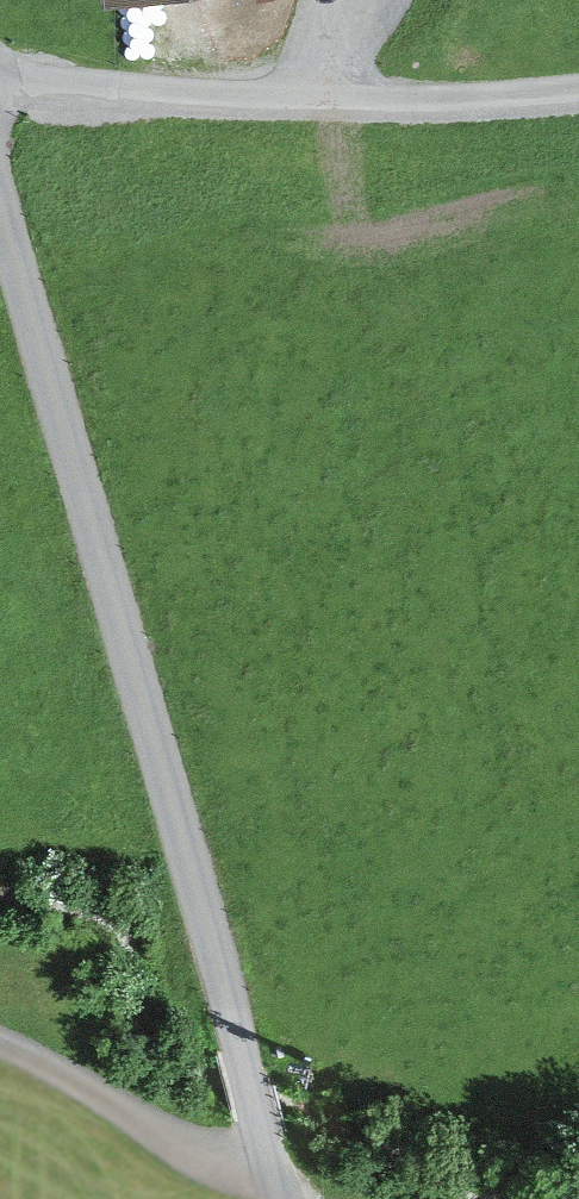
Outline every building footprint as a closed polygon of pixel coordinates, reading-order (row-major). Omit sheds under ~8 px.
[(107,9),(178,0),(106,0),(107,9)]
